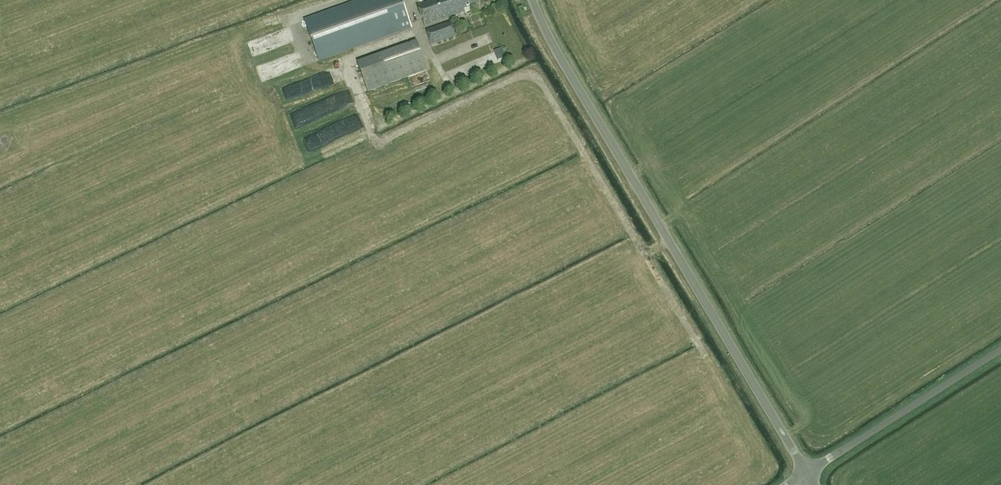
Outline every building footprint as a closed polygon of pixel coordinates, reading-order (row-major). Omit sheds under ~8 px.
[(352,48),(411,27),(402,0),(359,0),(305,19),(319,60),(352,48)] [(478,0),(434,0),(417,6),(425,26),(465,12),(464,10),(479,4),(478,0)] [(451,22),(427,31),(432,45),(456,37),(451,22)] [(427,70),(417,42),(358,63),(367,91),(427,70)] [(470,53),(440,63),(445,77),(441,79),(444,86),(461,79),(462,80),(506,65),(501,50),(483,56),(480,49),(476,51),(479,58),(473,60),(470,53)] [(245,83),(250,81),(246,68),(240,69),(245,83)] [(287,99),(340,83),(337,73),(283,89),(287,99)] [(290,118),(297,132),(328,117),(322,103),(290,118)] [(336,122),(303,143),(312,157),(345,137),(342,133),(343,133),(336,122)]
